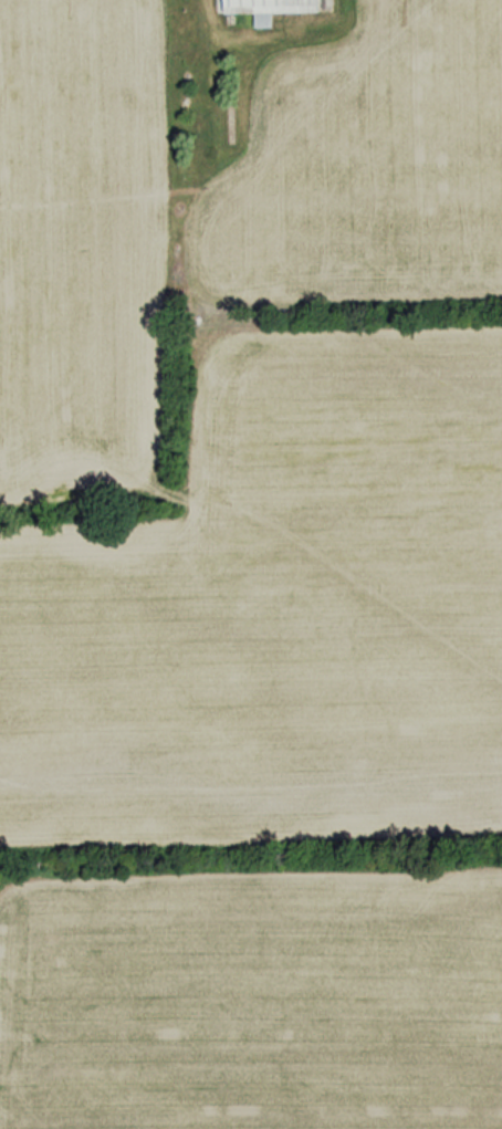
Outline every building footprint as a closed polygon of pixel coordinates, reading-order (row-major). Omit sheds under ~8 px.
[(217,15),(321,14),(320,0),(217,0),(217,15)]
